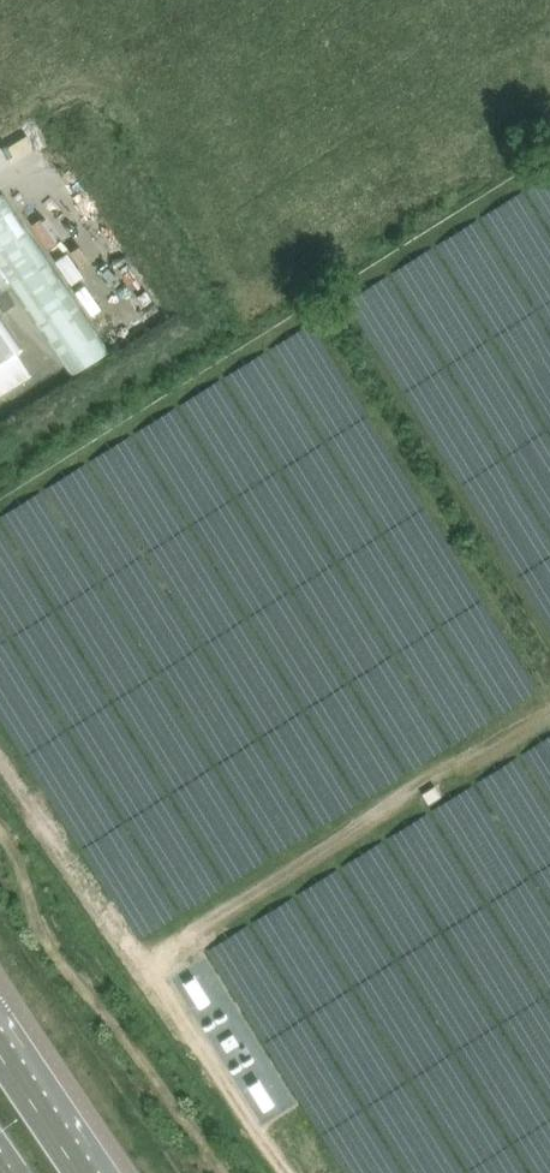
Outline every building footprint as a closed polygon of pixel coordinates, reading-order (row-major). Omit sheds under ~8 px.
[(436,235),(453,267),(492,246),(487,218),(497,237),(549,209),(549,174),(436,235)] [(3,312),(16,304),(5,288),(9,286),(71,377),(109,350),(0,191),(0,192),(0,307),(3,312)] [(408,294),(447,271),(433,248),(394,271),(408,294)] [(30,376),(15,351),(21,347),(0,316),(0,395),(30,376)] [(0,510),(0,511),(24,553),(35,553),(37,557),(46,553),(47,533),(75,535),(75,527),(87,527),(88,519),(76,509),(92,500),(92,493),(100,494),(105,487),(99,478),(114,478),(128,461),(142,462),(138,454),(165,438),(184,415),(199,427),(214,418),(254,420),(268,403),(264,395),(286,383),(287,382),(351,385),(317,327),(0,510)] [(206,939),(246,1011),(284,989),(289,998),(288,976),(309,975),(310,994),(317,1006),(315,971),(329,963),(348,962),(349,962),(341,947),(405,911),(407,914),(405,875),(453,873),(449,867),(459,866),(450,850),(480,848),(497,839),(498,842),(520,830),(518,794),(540,781),(544,789),(549,789),(549,748),(206,939)] [(434,785),(421,793),(428,804),(441,795),(434,785)] [(200,1009),(211,1002),(195,976),(184,983),(200,1009)] [(226,1013),(216,1019),(218,1024),(229,1017),(226,1013)] [(214,1021),(204,1027),(207,1031),(217,1025),(214,1021)] [(221,1041),(227,1051),(240,1043),(233,1033),(221,1041)] [(253,1056),(243,1062),(245,1066),(255,1060),(253,1056)] [(241,1063),(231,1070),(233,1074),(243,1067),(241,1063)] [(264,1112),(275,1105),(259,1079),(248,1086),(264,1112)]
